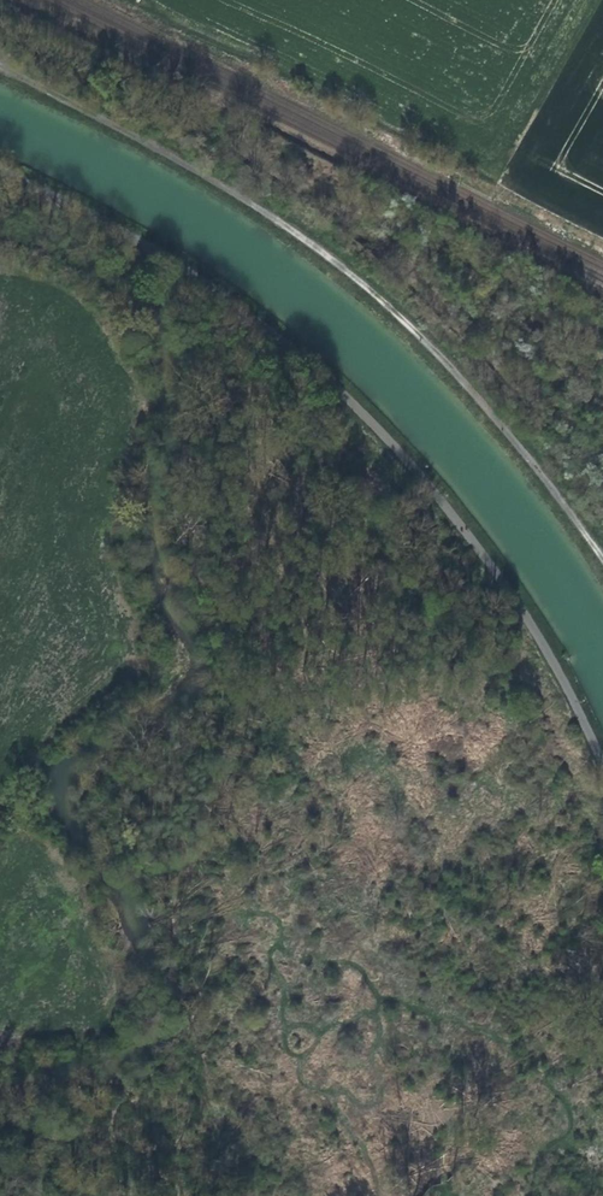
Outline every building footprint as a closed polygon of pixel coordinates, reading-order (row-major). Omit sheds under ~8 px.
[(600,379),(597,383),(594,389),(593,394),(594,398),(596,403),(599,407),(602,410),(602,378),(600,379)]
